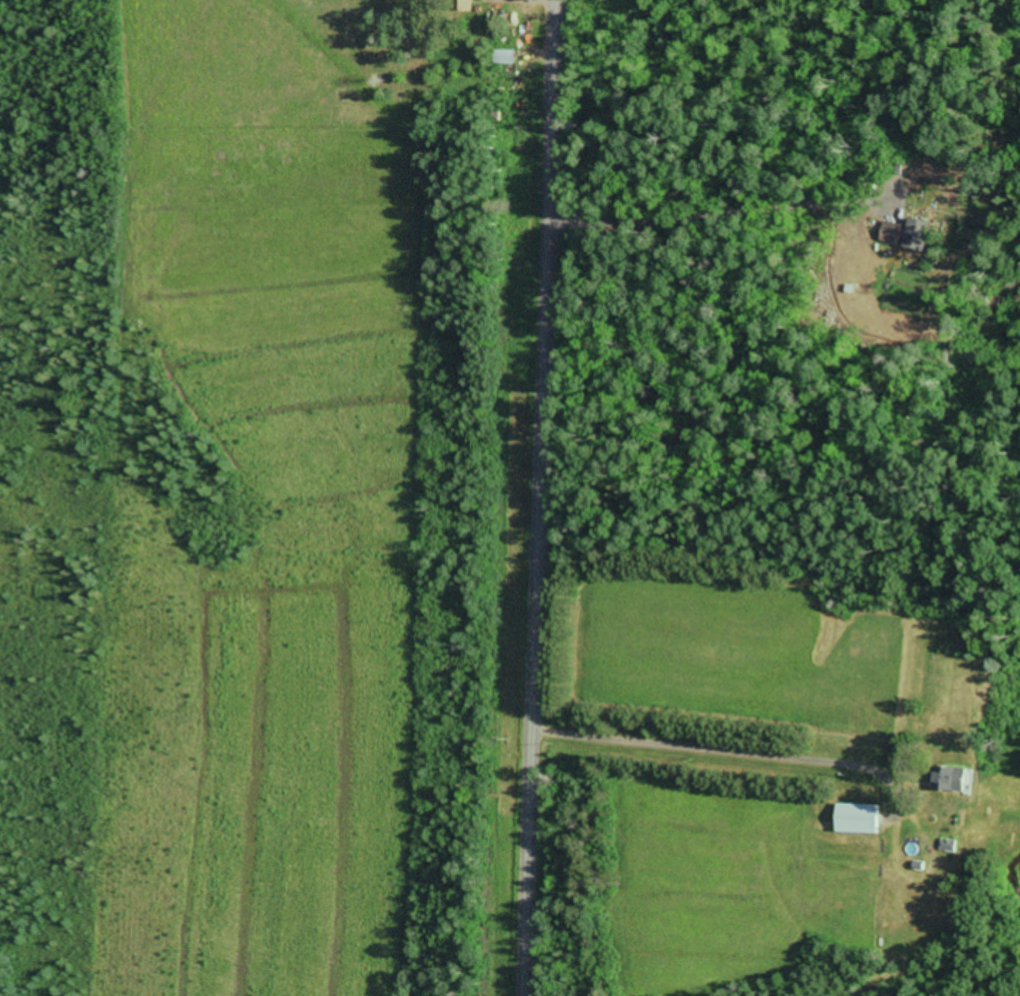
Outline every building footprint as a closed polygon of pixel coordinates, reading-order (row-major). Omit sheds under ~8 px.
[(451,13),(472,13),(472,0),(451,0),(451,13)] [(494,52),(494,66),(514,66),(514,52),(494,52)] [(931,224),(909,221),(904,251),(926,254),(931,224)] [(966,768),(932,769),(933,793),(966,792),(966,768)] [(878,835),(878,806),(836,806),(836,835),(878,835)]
